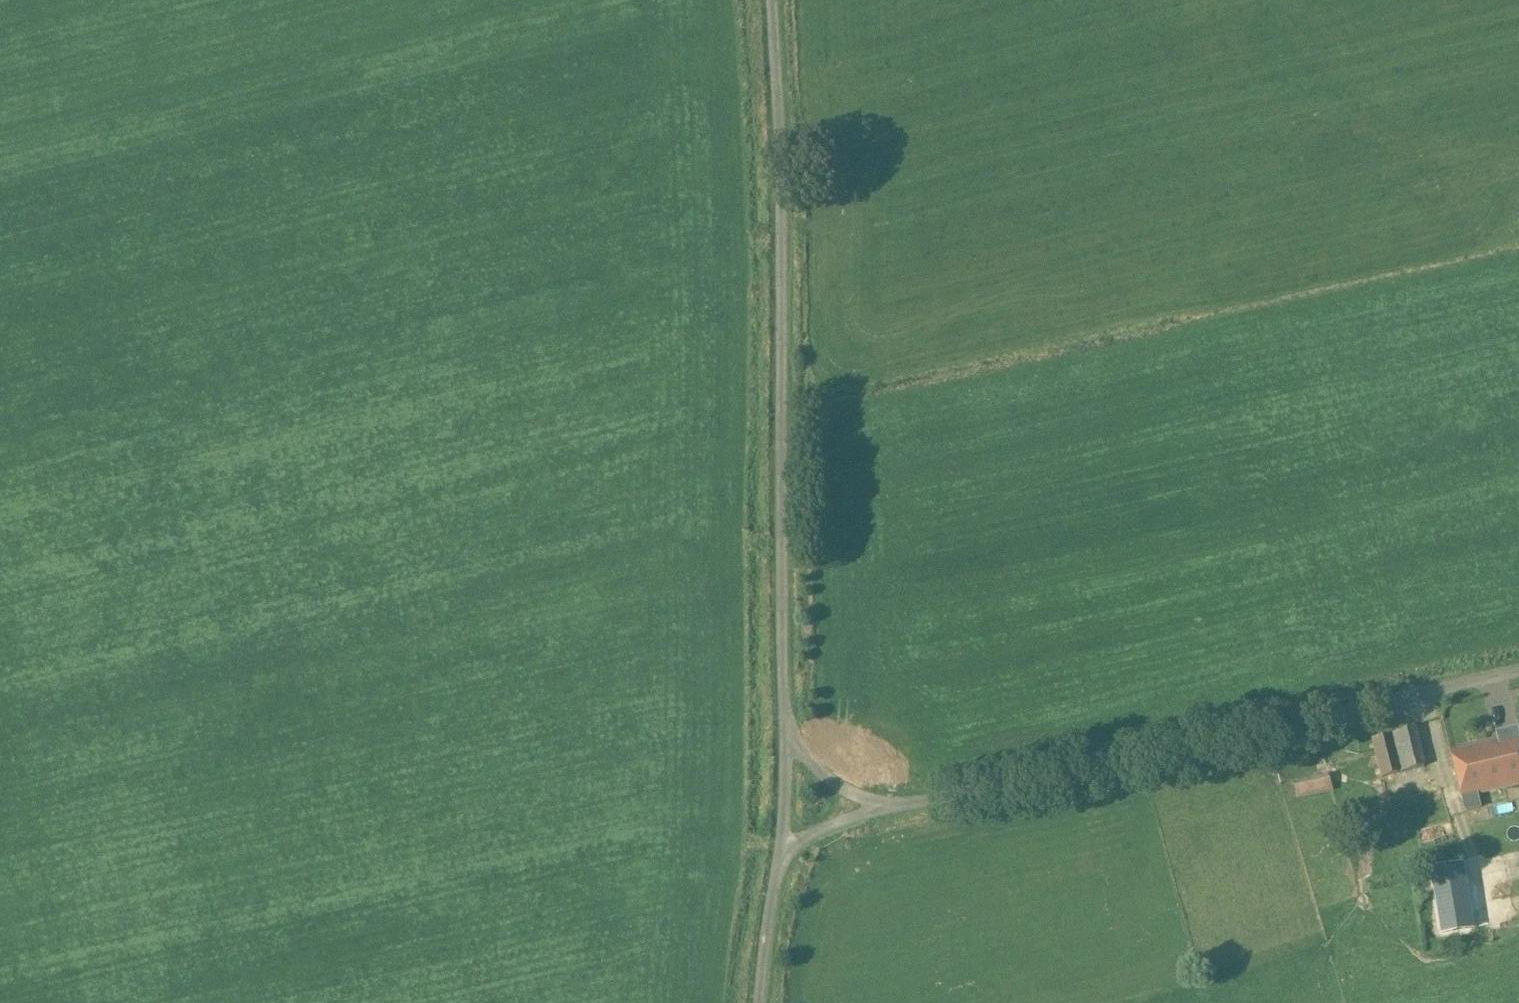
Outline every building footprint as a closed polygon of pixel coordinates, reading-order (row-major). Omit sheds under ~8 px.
[(1416,727),(1371,739),(1374,753),(1381,778),(1426,767),(1416,727)] [(1518,727),(1495,732),(1497,742),(1450,752),(1465,812),(1480,808),(1477,796),(1518,786),(1518,731),(1518,727)] [(1297,800),(1332,792),(1328,774),(1293,782),(1297,800)] [(1462,866),(1430,872),(1439,920),(1470,914),(1462,866)]
